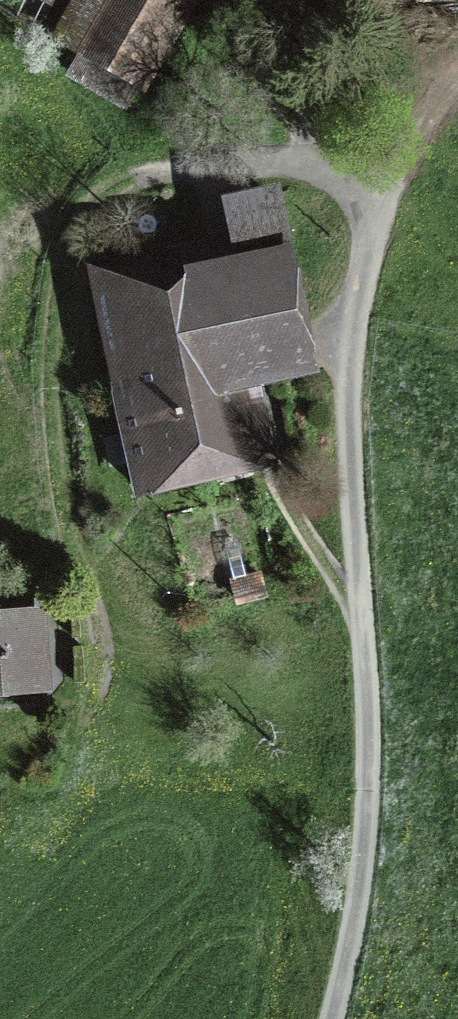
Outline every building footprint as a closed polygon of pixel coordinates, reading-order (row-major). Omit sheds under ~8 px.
[(92,45),(76,71),(124,100),(182,0),(83,0),(65,29),(92,45)] [(90,268),(132,469),(248,444),(236,382),(308,367),(272,195),(228,203),(233,238),(90,268)] [(266,590),(260,572),(237,578),(242,596),(266,590)] [(39,619),(0,623),(0,689),(45,686),(39,619)]
